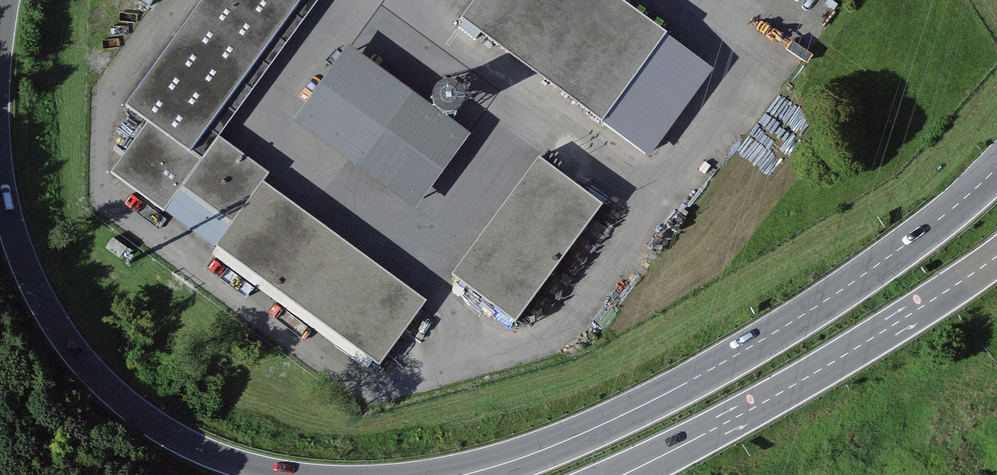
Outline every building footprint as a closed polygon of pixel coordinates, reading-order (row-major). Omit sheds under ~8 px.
[(129,105),(153,122),(117,170),(171,209),(189,185),(239,222),(222,244),(384,363),(431,301),(268,181),(275,172),(226,136),(208,160),(195,150),(307,0),(207,0),(129,105)] [(621,0),(481,0),(468,18),(607,121),(670,36),(621,0)] [(355,45),(299,120),(421,210),(477,135),(355,45)] [(607,203),(544,158),(458,276),(521,321),(607,203)]
